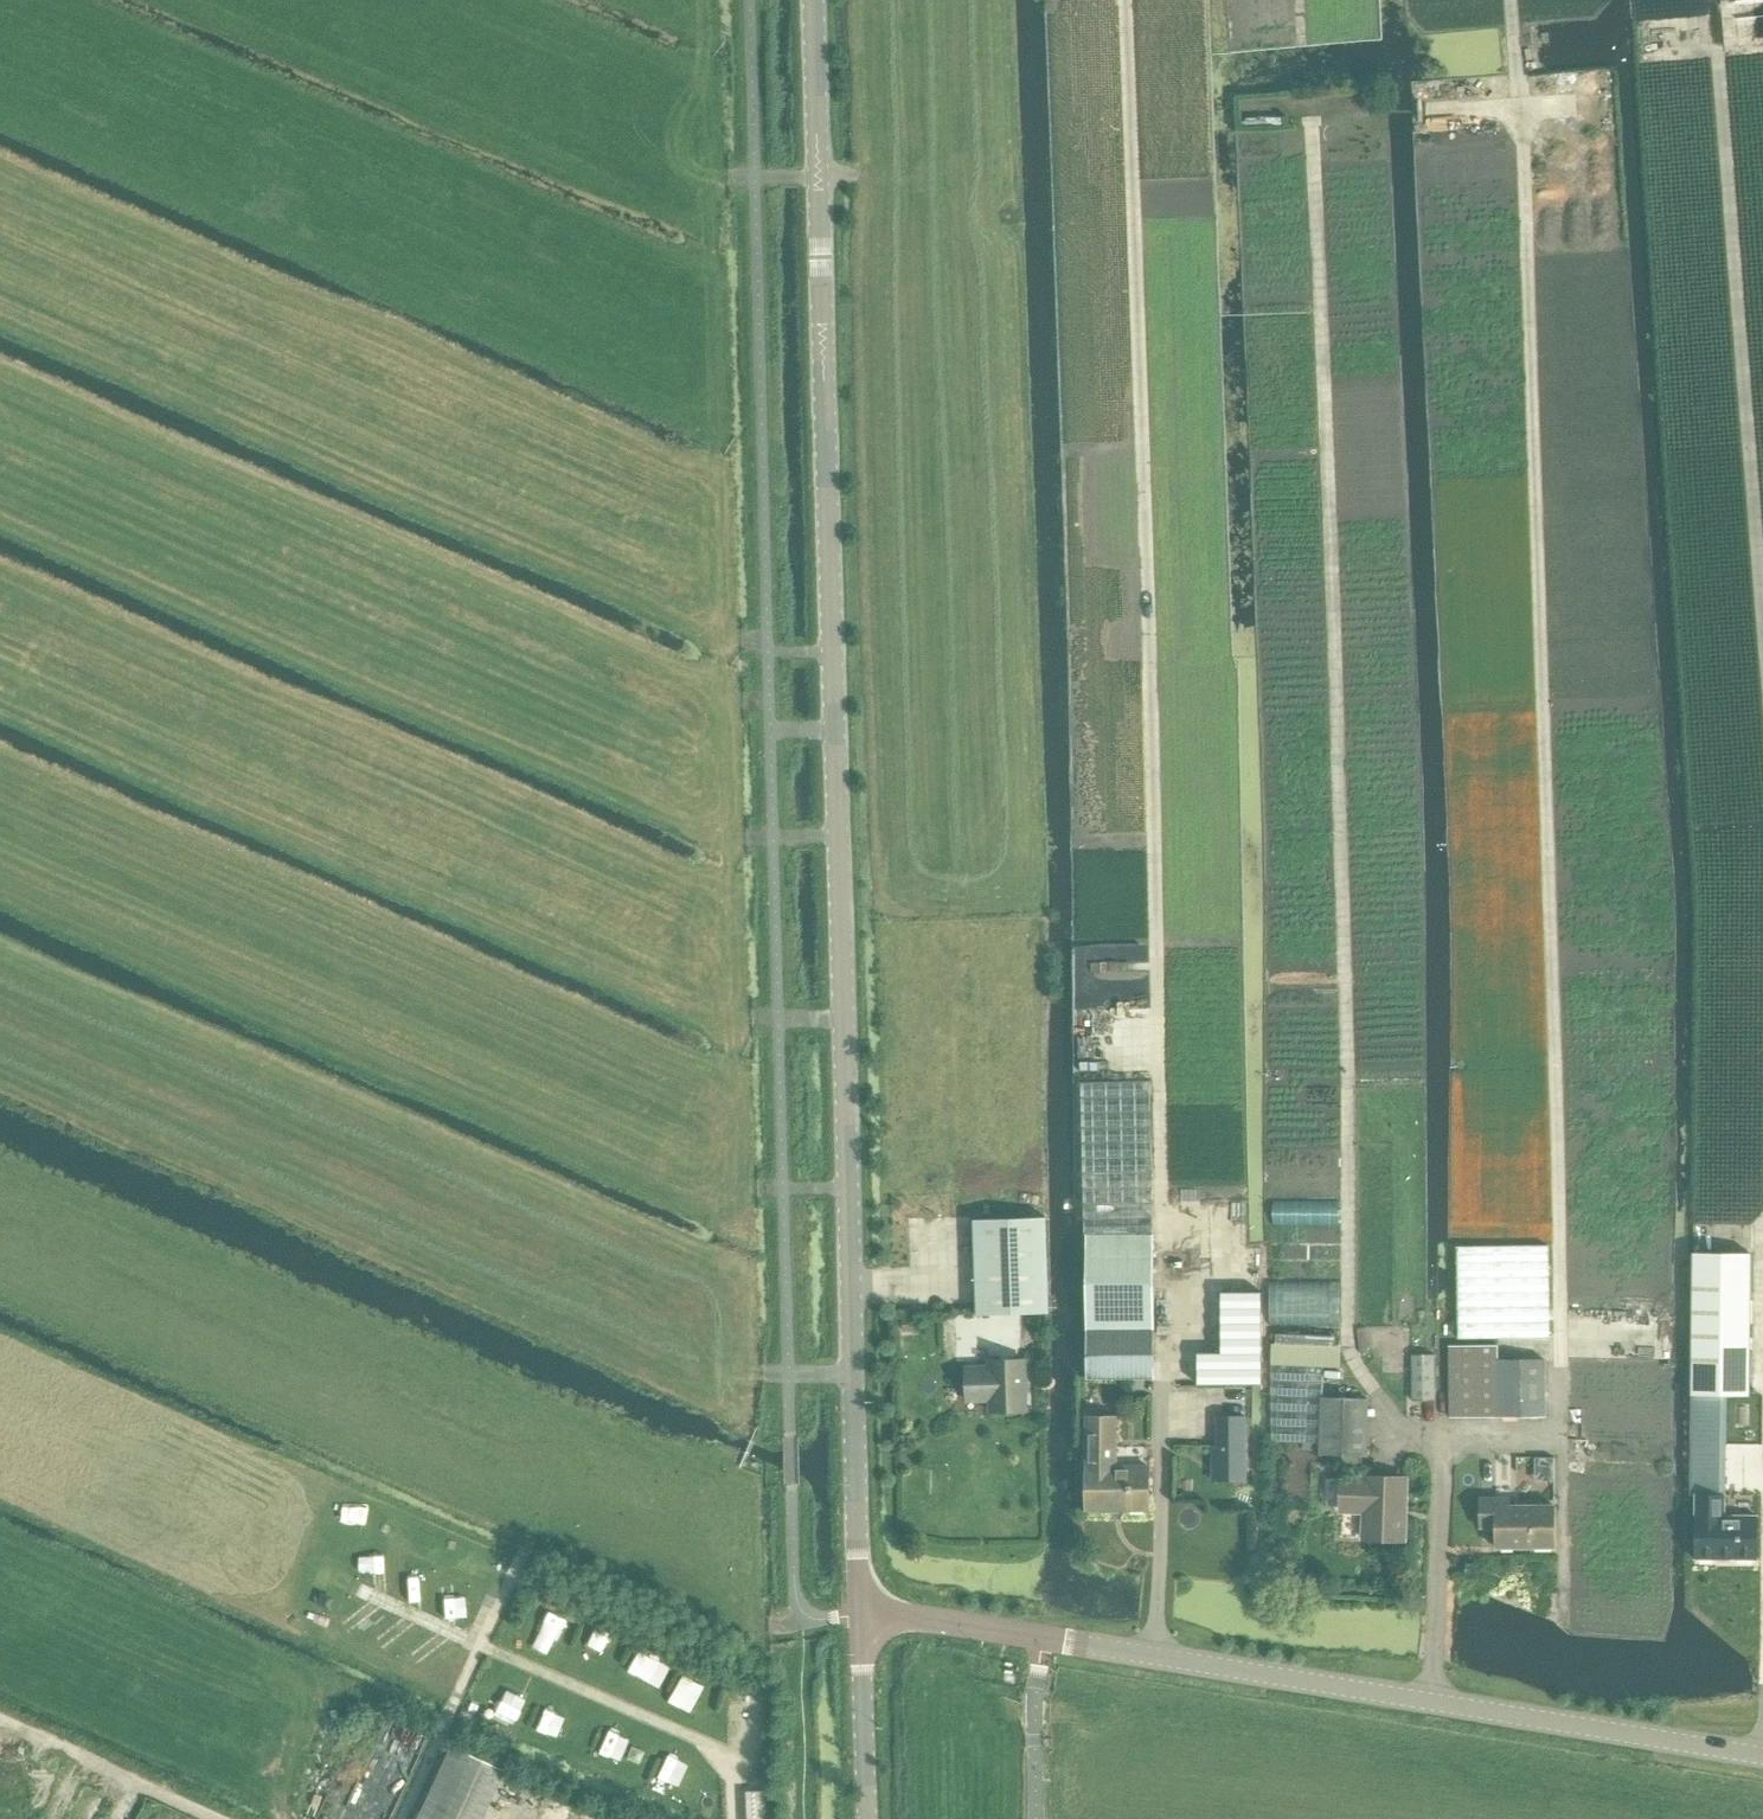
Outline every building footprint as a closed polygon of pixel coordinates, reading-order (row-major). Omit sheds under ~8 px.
[(1086,1380),(1152,1380),(1152,1082),(1086,1082),(1086,1380)] [(1272,1224),(1339,1224),(1339,1201),(1272,1201),(1272,1224)] [(1045,1218),(974,1220),(977,1314),(1048,1312),(1045,1218)] [(1458,1340),(1548,1339),(1547,1246),(1457,1247),(1458,1340)] [(1750,1253),(1693,1253),(1692,1395),(1691,1444),(1725,1444),(1725,1427),(1716,1427),(1716,1395),(1725,1395),(1748,1395),(1750,1253)] [(902,1319),(902,1333),(920,1333),(920,1318),(902,1319)] [(1271,1363),(1339,1366),(1340,1348),(1272,1345),(1271,1363)] [(1498,1362),(1498,1347),(1449,1347),(1450,1419),(1545,1418),(1544,1362),(1498,1362)] [(1411,1402),(1433,1402),(1433,1359),(1411,1359),(1411,1402)] [(989,1367),(966,1368),(967,1392),(989,1391),(990,1411),(1026,1410),(1024,1360),(988,1361),(989,1367)] [(1271,1444),(1318,1446),(1317,1456),(1364,1458),(1367,1402),(1320,1400),(1321,1369),(1274,1367),(1271,1444)] [(1085,1448),(1085,1463),(1113,1463),(1113,1464),(1119,1464),(1119,1419),(1085,1419),(1085,1448)] [(1198,1441),(1249,1442),(1249,1428),(1198,1427),(1198,1441)] [(1212,1465),(1236,1465),(1236,1480),(1246,1480),(1246,1446),(1217,1446),(1212,1446),(1212,1465)] [(1113,1463),(1085,1463),(1085,1512),(1146,1512),(1146,1469),(1113,1469),(1113,1464),(1113,1463)] [(1695,1495),(1724,1495),(1724,1476),(1691,1475),(1691,1494),(1695,1495)] [(1326,1483),(1325,1508),(1363,1509),(1363,1513),(1362,1543),(1402,1544),(1404,1484),(1363,1483),(1363,1484),(1341,1484),(1326,1483)] [(1694,1502),(1694,1566),(1755,1566),(1756,1523),(1722,1523),(1722,1502),(1694,1502)] [(1493,1530),(1493,1552),(1552,1553),(1553,1511),(1507,1510),(1507,1504),(1478,1503),(1478,1530),(1493,1530)] [(501,1770),(447,1745),(412,1818),(479,1818),(501,1770)] [(746,1791),(747,1818),(764,1818),(763,1790),(746,1791)]
